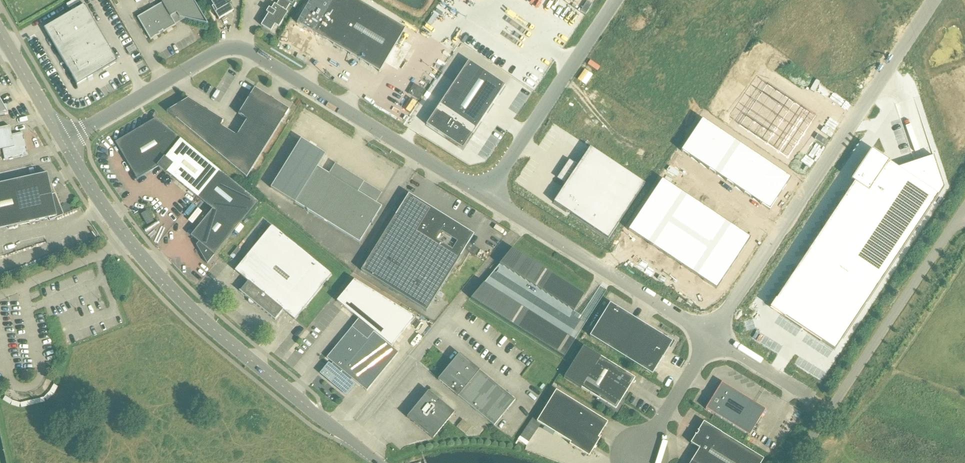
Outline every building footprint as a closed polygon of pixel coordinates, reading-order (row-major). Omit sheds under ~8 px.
[(150,40),(176,25),(174,21),(180,17),(203,23),(204,18),(194,0),(161,0),(162,3),(137,17),(150,40)] [(214,6),(212,7),(219,19),(233,11),(227,0),(210,0),(214,6)] [(277,6),(286,11),(290,4),(292,6),(296,0),(281,0),(277,6)] [(328,0),(312,0),(298,23),(313,33),(331,2),(328,0)] [(313,33),(380,72),(405,29),(357,0),(333,0),(332,2),(313,33)] [(288,13),(286,11),(277,6),(274,4),(271,9),(269,8),(266,12),(268,14),(261,26),(271,32),(275,25),(279,27),(288,13)] [(118,61),(85,5),(44,28),(77,85),(118,61)] [(454,83),(426,125),(458,147),(465,145),(505,86),(468,61),(454,83)] [(815,118),(767,86),(739,127),(788,160),(815,118)] [(238,114),(247,120),(256,125),(272,99),(254,88),(238,114)] [(167,111),(192,133),(206,110),(188,99),(167,111)] [(272,99),(256,125),(273,136),(289,110),(272,99)] [(0,100),(0,116),(8,114),(0,100)] [(192,133),(208,146),(220,126),(223,121),(206,110),(192,133)] [(159,166),(197,197),(219,171),(155,119),(115,142),(137,179),(159,166)] [(273,136),(256,125),(247,120),(236,136),(223,158),(247,178),(273,136)] [(702,120),(681,151),(699,163),(720,131),(702,120)] [(292,130),(303,136),(306,131),(294,125),(292,130)] [(21,156),(21,153),(23,150),(26,150),(23,133),(12,135),(10,126),(0,128),(0,150),(3,149),(5,160),(21,156)] [(208,146),(223,158),(236,136),(220,126),(208,146)] [(720,131),(699,163),(716,175),(737,143),(720,131)] [(301,139),(271,188),(295,203),(359,243),(382,207),(375,203),(329,174),(317,167),(325,154),(301,139)] [(737,143),(716,175),(734,187),(755,155),(737,143)] [(565,184),(553,203),(608,239),(645,184),(590,148),(578,166),(565,184)] [(837,208),(771,308),(835,351),(944,188),(933,156),(896,168),(888,163),(889,162),(887,162),(871,151),(852,180),(851,180),(850,181),(851,182),(854,183),(838,207),(837,208)] [(755,155),(734,187),(752,198),(773,167),(755,155)] [(773,167),(752,198),(769,210),(791,179),(773,167)] [(219,171),(197,197),(212,210),(191,236),(198,242),(196,245),(207,264),(257,202),(219,171)] [(3,183),(0,184),(0,229),(49,218),(50,221),(64,215),(55,194),(52,195),(47,173),(3,183)] [(662,180),(645,205),(667,220),(684,194),(662,180)] [(361,271),(388,288),(435,211),(408,194),(361,271)] [(684,194),(667,220),(689,234),(706,209),(684,194)] [(645,205),(628,230),(650,245),(667,220),(645,205)] [(706,209),(689,234),(711,249),(728,224),(706,209)] [(154,221),(148,210),(140,214),(147,225),(154,221)] [(435,211),(388,288),(426,311),(474,235),(435,211)] [(667,220),(650,245),(672,260),(689,234),(667,220)] [(728,224),(711,249),(733,264),(750,238),(728,224)] [(272,226),(235,271),(248,281),(240,291),(239,291),(275,321),(275,320),(283,310),(295,320),(332,275),(272,226)] [(689,234),(672,260),(694,274),(711,249),(689,234)] [(473,246),(469,252),(475,256),(479,249),(473,246)] [(503,267),(506,269),(518,252),(515,250),(510,247),(499,264),(503,267)] [(711,249),(694,274),(716,289),(733,264),(711,249)] [(506,269),(512,273),(523,255),(518,252),(506,269)] [(512,273),(518,276),(529,259),(523,255),(512,273)] [(518,276),(523,280),(534,263),(529,259),(518,276)] [(523,280),(529,283),(540,266),(534,263),(523,280)] [(529,283),(534,287),(545,270),(540,266),(529,283)] [(534,287),(540,290),(551,273),(545,270),(534,287)] [(540,290),(545,294),(556,277),(551,273),(540,290)] [(545,294),(551,298),(562,281),(556,277),(545,294)] [(354,280),(337,301),(359,320),(373,332),(391,346),(414,317),(354,280)] [(551,298),(557,301),(568,284),(562,281),(551,298)] [(479,304),(490,287),(483,283),(482,286),(480,288),(473,300),(479,304)] [(560,303),(562,305),(573,288),(571,286),(568,284),(557,301),(560,303)] [(495,291),(490,287),(479,304),(484,308),(495,291)] [(565,307),(568,308),(579,291),(576,290),(573,288),(562,305),(565,307)] [(500,294),(495,291),(484,308),(490,311),(500,294)] [(584,295),(579,291),(568,308),(573,312),(584,295)] [(506,297),(500,294),(490,311),(495,314),(506,297)] [(511,301),(506,297),(495,314),(501,318),(511,301)] [(517,304),(511,301),(501,318),(506,321),(517,304)] [(590,336),(616,352),(652,375),(672,342),(610,303),(590,336)] [(522,308),(517,304),(506,321),(511,325),(522,308)] [(333,324),(338,320),(337,319),(344,313),(337,305),(325,316),(333,324)] [(527,311),(522,308),(511,325),(517,328),(527,311)] [(533,315),(527,311),(517,328),(522,331),(533,315)] [(538,318),(533,315),(522,331),(528,335),(538,318)] [(544,321),(538,318),(528,335),(533,338),(544,321)] [(333,363),(326,371),(329,373),(328,376),(346,394),(353,385),(349,382),(352,379),(367,391),(398,352),(391,346),(373,332),(359,320),(352,327),(326,358),(333,363)] [(549,325),(544,321),(533,338),(538,342),(549,325)] [(555,328),(549,325),(538,342),(544,345),(555,328)] [(560,332),(555,328),(544,345),(549,349),(560,332)] [(565,335),(560,332),(549,349),(555,352),(565,335)] [(574,341),(565,335),(555,352),(564,358),(574,341)] [(635,378),(583,346),(564,377),(598,398),(597,400),(616,412),(627,394),(625,393),(635,378)] [(515,400),(459,354),(438,380),(494,426),(515,400)] [(516,367),(522,376),(537,366),(531,357),(516,367)] [(749,436),(765,409),(730,388),(721,383),(705,409),(714,414),(749,436)] [(527,426),(521,437),(529,442),(539,426),(541,424),(570,443),(569,444),(589,456),(600,439),(598,438),(607,422),(556,390),(538,420),(533,417),(527,426)] [(407,417),(417,426),(433,439),(454,413),(428,391),(407,417)] [(471,426),(463,419),(457,426),(456,427),(465,435),(472,427),(471,426)] [(690,462),(761,462),(763,459),(710,426),(703,422),(701,426),(690,443),(699,449),(691,462),(690,462)]
